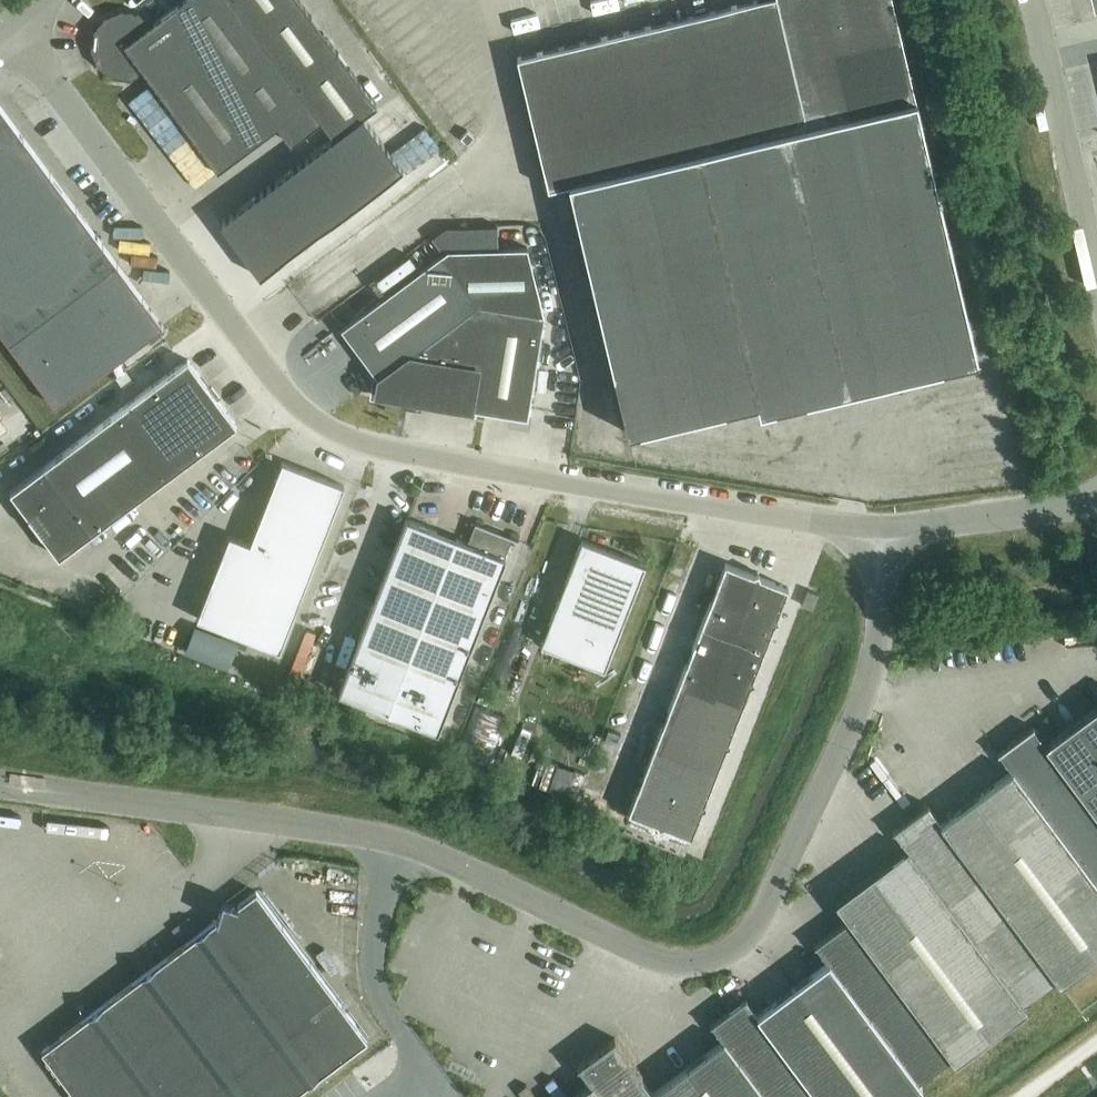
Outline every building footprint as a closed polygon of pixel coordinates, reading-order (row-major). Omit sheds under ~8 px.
[(98,47),(96,48),(101,63),(114,72),(129,74),(143,70),(218,170),(278,126),(291,143),(321,121),(334,138),(378,106),(299,0),(184,0),(149,26),(137,17),(122,15),(107,20),(98,33),(100,34),(98,47)] [(548,189),(569,184),(628,434),(757,403),(760,412),(978,361),(917,100),(916,100),(892,0),(758,0),(517,57),(548,189)] [(55,406),(163,326),(0,106),(0,331),(55,406)] [(260,278),(403,171),(363,117),(334,138),(220,223),(260,278)] [(544,315),(528,248),(498,248),(498,226),(447,227),(432,238),(443,253),(341,329),(379,379),(376,393),(470,408),(470,409),(528,418),(544,315)] [(10,492),(59,558),(237,425),(188,359),(10,492)] [(228,533),(193,615),(275,650),(344,486),(283,460),(249,541),(228,533)] [(338,693),(438,732),(506,558),(505,557),(512,538),(518,541),(519,539),(475,522),(467,543),(406,519),(338,693)] [(541,645),(605,670),(646,565),(582,540),(541,645)] [(775,623),(780,621),(778,616),(789,588),(760,577),(758,572),(754,574),(725,563),(628,813),(657,824),(659,828),(663,826),(692,837),(703,809),(707,807),(705,802),(727,747),(731,745),(729,740),(751,685),(756,683),(754,678),(775,623)] [(802,605),(813,609),(818,595),(811,592),(808,590),(802,605)] [(460,752),(488,764),(506,718),(478,708),(460,752)] [(941,824),(1057,979),(1056,980),(1060,986),(1096,958),(1096,708),(1046,746),(1032,728),(998,753),(1012,771),(941,824)] [(516,723),(501,759),(528,770),(544,734),(516,723)] [(835,903),(849,920),(850,920),(952,1058),(951,1058),(955,1064),(1027,1010),(1023,1005),(1056,980),(1057,979),(941,824),(927,806),(893,831),(907,849),(835,903)] [(76,1096),(291,1096),(367,1040),(337,999),(256,891),(238,905),(223,900),(220,908),(216,921),(42,1051),(76,1096)] [(793,989),(873,1096),(911,1096),(922,1088),(918,1083),(951,1058),(952,1058),(849,920),(815,945),(828,963),(793,989)] [(615,1038),(578,1066),(592,1084),(574,1096),(873,1096),(793,989),(757,1016),(745,999),(711,1025),(724,1041),(653,1094),(641,1077),(643,1075),(615,1038)]
